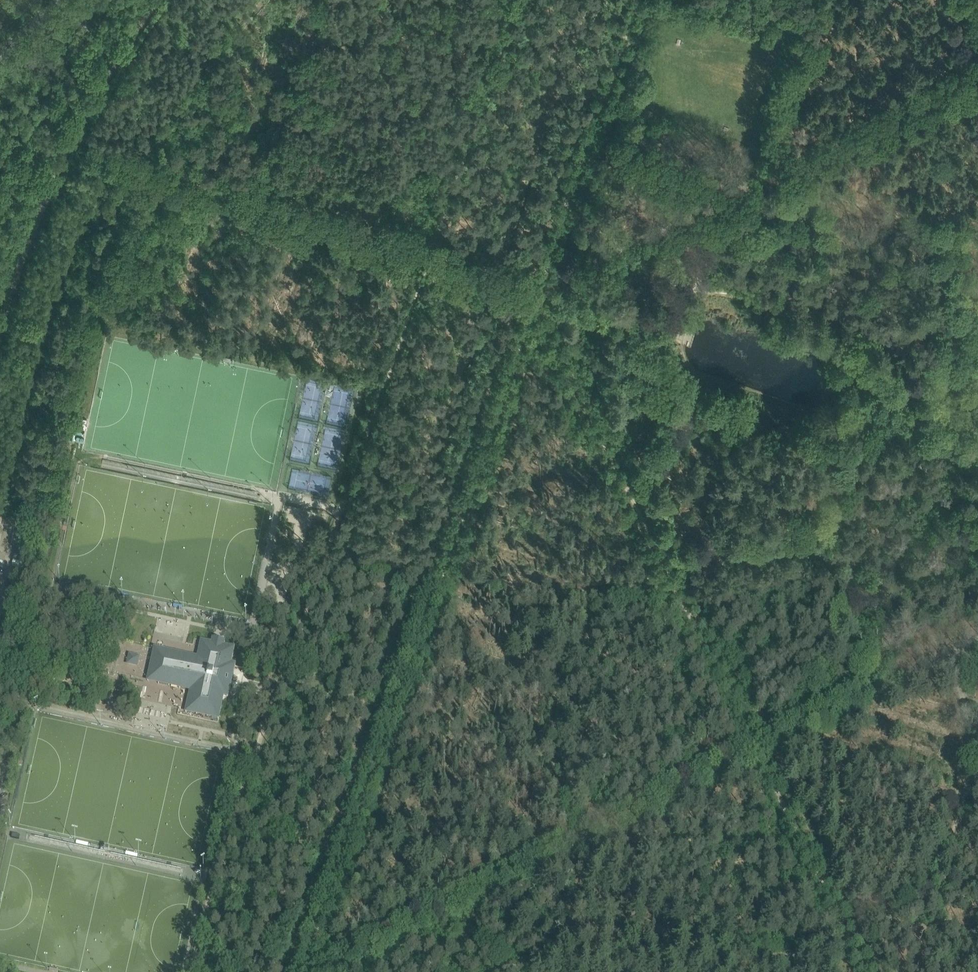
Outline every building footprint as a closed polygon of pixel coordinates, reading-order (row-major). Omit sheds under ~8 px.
[(261,626),(261,627),(260,632),(272,635),(274,629),(261,626)] [(220,714),(222,703),(222,702),(223,698),(228,699),(235,666),(235,665),(231,664),(233,654),(200,647),(198,658),(165,651),(158,683),(190,690),(187,707),(219,714),(220,714)] [(130,656),(129,663),(136,665),(138,658),(130,656)] [(238,749),(242,754),(250,747),(246,742),(238,749)]
